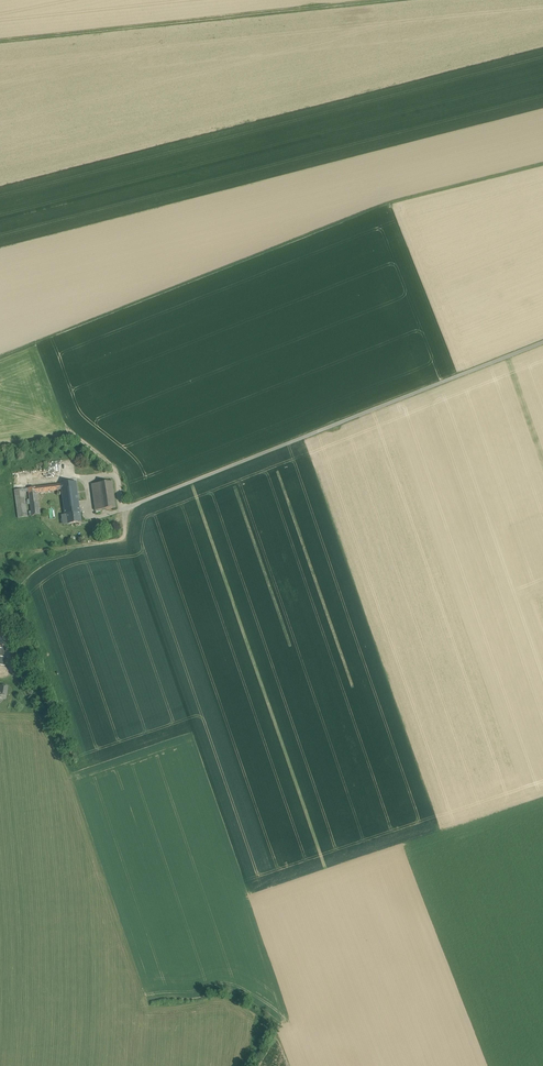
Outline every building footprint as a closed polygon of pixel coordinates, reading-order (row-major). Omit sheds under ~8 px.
[(37,488),(38,493),(62,490),(65,515),(67,515),(80,513),(81,513),(76,482),(37,488)] [(112,482),(92,484),(95,511),(116,508),(112,482)] [(38,493),(37,488),(28,489),(29,492),(30,500),(31,505),(31,511),(32,516),(41,515),(38,493)] [(25,492),(24,489),(15,491),(19,518),(28,517),(25,492)] [(80,513),(67,515),(68,524),(81,522),(80,513)]
